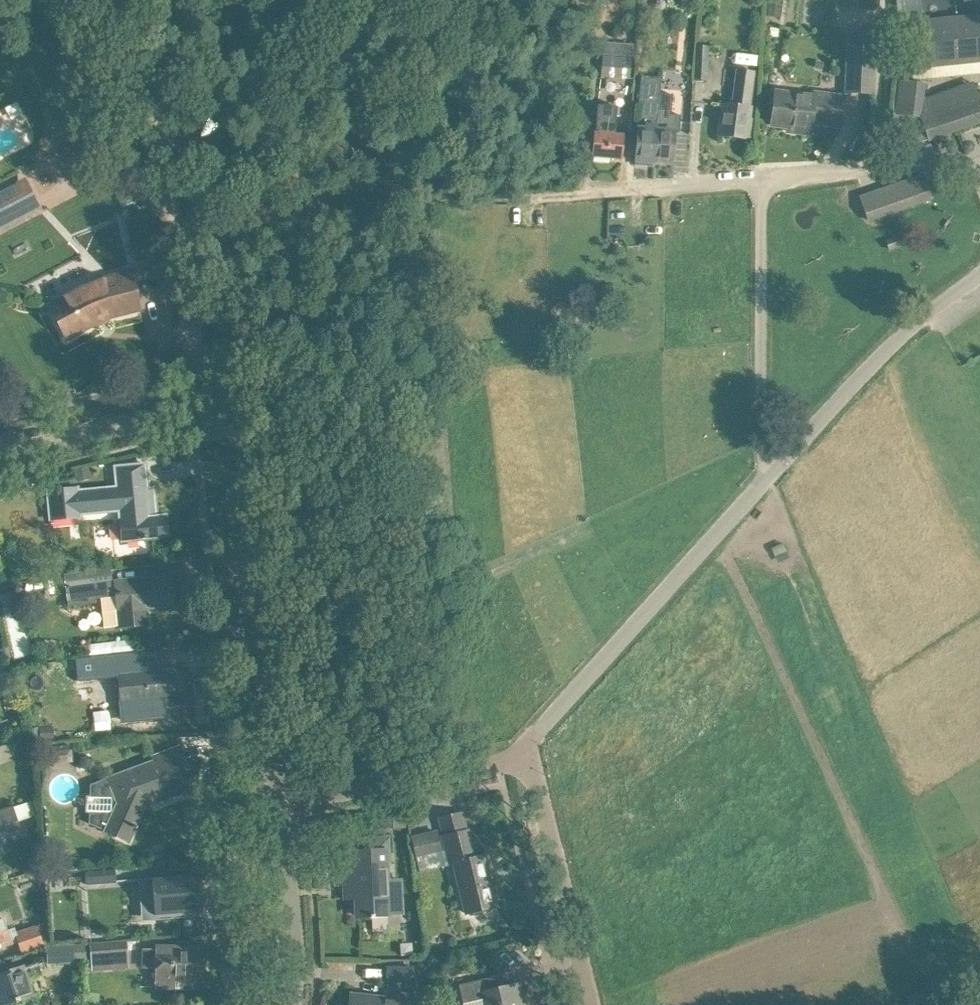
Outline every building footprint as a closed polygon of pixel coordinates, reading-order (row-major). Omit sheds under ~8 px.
[(920,0),(900,0),(906,66),(979,59),(979,13),(921,18),(920,0)] [(874,31),(848,30),(845,91),(872,92),(874,31)] [(633,55),(634,43),(597,41),(597,52),(633,55)] [(707,43),(697,43),(696,76),(706,76),(707,43)] [(603,56),(601,76),(629,78),(631,58),(603,56)] [(721,114),(718,134),(746,138),(746,136),(751,137),(753,119),(749,118),(750,107),(749,107),(754,72),(737,70),(732,106),(722,105),(721,114)] [(658,106),(660,79),(641,77),(638,104),(642,104),(658,106)] [(658,106),(653,162),(672,164),(674,131),(669,130),(672,94),(660,93),(661,79),(660,79),(658,106)] [(896,114),(892,152),(979,121),(979,97),(979,93),(976,94),(972,82),(927,98),(922,98),(923,84),(899,82),(896,114)] [(775,91),(774,104),(771,124),(787,126),(787,130),(809,133),(811,119),(816,120),(816,123),(840,126),(844,96),(819,92),(818,97),(775,91)] [(635,160),(653,162),(658,106),(642,104),(640,128),(637,127),(635,160)] [(593,134),(593,136),(591,156),(621,159),(623,136),(614,136),(616,107),(598,106),(595,134),(593,134)] [(186,124),(206,119),(203,107),(183,111),(186,124)] [(923,174),(860,196),(868,220),(931,198),(923,174)] [(9,185),(0,190),(0,229),(41,208),(28,183),(25,177),(9,185)] [(139,308),(130,271),(102,278),(104,284),(83,289),(50,306),(57,320),(67,338),(98,321),(111,316),(140,309),(139,308)] [(48,491),(50,511),(51,519),(81,516),(81,514),(120,510),(123,541),(167,536),(165,515),(150,517),(145,464),(115,466),(117,487),(78,491),(78,488),(48,491)] [(113,570),(64,575),(67,606),(96,603),(95,598),(100,598),(103,628),(147,623),(147,622),(142,623),(140,606),(174,603),(171,577),(151,579),(115,582),(113,570)] [(0,592),(0,598),(2,608),(0,608),(2,616),(12,658),(32,653),(20,597),(16,598),(14,589),(0,592)] [(141,653),(78,659),(79,673),(102,671),(102,677),(118,675),(122,717),(160,713),(160,706),(184,704),(181,667),(143,671),(141,653)] [(0,667),(0,681),(13,677),(9,665),(0,667)] [(51,727),(38,727),(39,739),(52,739),(51,727)] [(15,755),(11,743),(0,746),(0,760),(15,755)] [(179,746),(161,753),(153,756),(155,762),(90,786),(90,797),(86,797),(86,813),(90,813),(90,823),(128,841),(134,828),(136,829),(137,826),(134,825),(146,798),(192,780),(179,746)] [(31,801),(13,807),(18,821),(36,815),(31,801)] [(7,830),(6,825),(18,821),(13,807),(13,805),(0,810),(0,832),(7,830)] [(442,851),(437,829),(410,836),(415,857),(442,851)] [(438,855),(441,866),(454,863),(466,913),(495,906),(483,855),(474,857),(467,830),(442,836),(446,854),(438,855)] [(370,918),(382,917),(387,917),(386,902),(400,902),(399,880),(386,880),(385,850),(344,852),(345,884),(355,883),(357,916),(370,916),(370,918)] [(84,881),(114,879),(114,867),(83,869),(84,881)] [(199,873),(150,877),(153,914),(201,911),(199,873)] [(4,946),(10,944),(17,941),(22,955),(44,947),(36,925),(16,932),(14,928),(5,931),(0,915),(0,947),(4,946)] [(89,942),(91,971),(129,968),(126,939),(89,942)] [(155,986),(181,987),(201,988),(201,990),(202,990),(203,947),(201,947),(201,952),(157,951),(157,946),(155,946),(155,951),(144,950),(144,966),(145,966),(145,965),(155,965),(155,986)] [(31,995),(26,979),(45,972),(38,954),(16,961),(18,968),(0,974),(0,999),(2,1004),(31,995)] [(416,983),(412,983),(412,967),(387,967),(387,982),(385,999),(351,995),(350,1004),(413,1004),(416,983)] [(74,988),(84,988),(85,971),(76,970),(74,988)] [(476,980),(458,984),(463,1002),(484,997),(486,1004),(519,1004),(518,1002),(523,1000),(519,983),(490,990),(488,977),(476,980)] [(452,990),(445,992),(448,1002),(455,1000),(452,990)]
